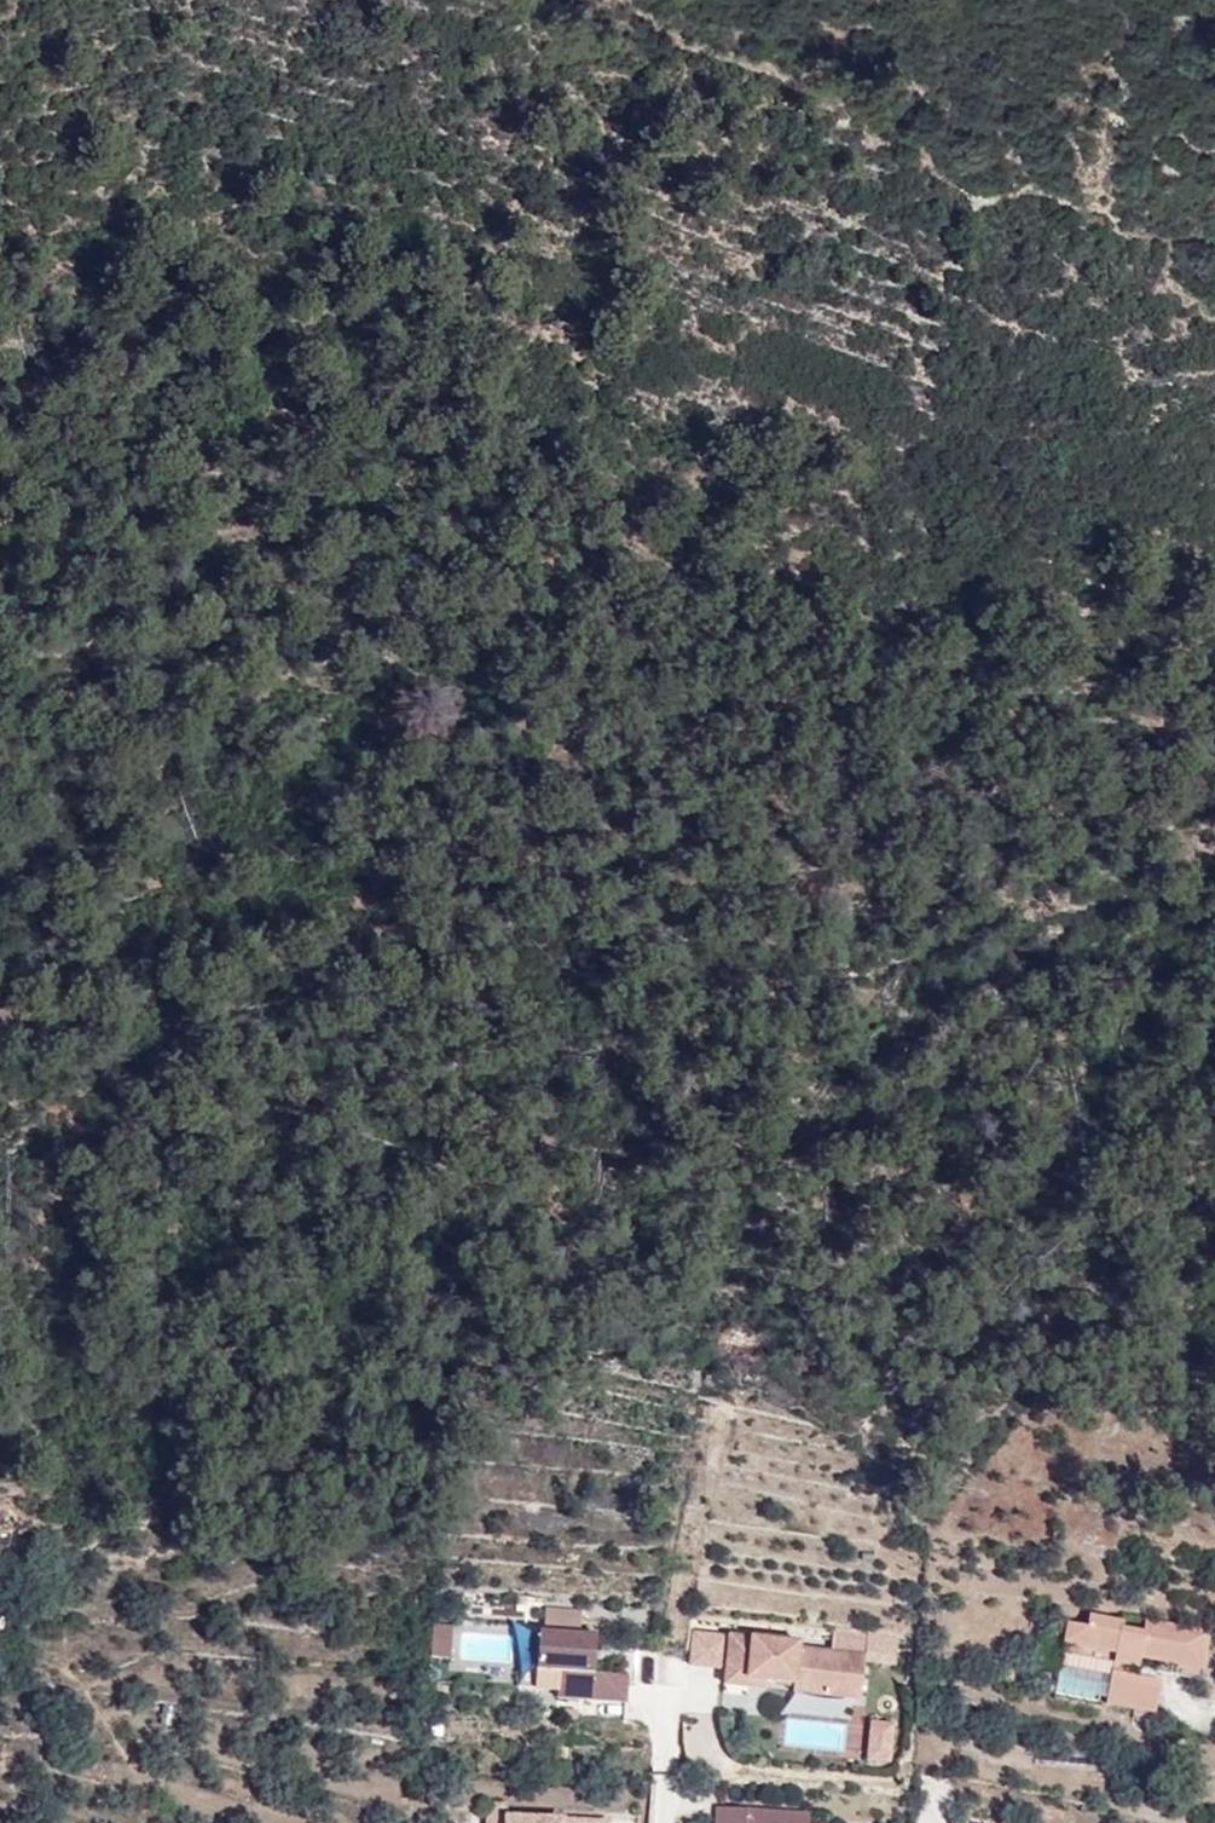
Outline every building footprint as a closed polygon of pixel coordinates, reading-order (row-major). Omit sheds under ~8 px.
[(1204,1633),(1147,1627),(1145,1627),(1145,1635),(1120,1632),(1121,1624),(1096,1622),(1095,1630),(1068,1628),(1066,1646),(1116,1652),(1115,1663),(1133,1665),(1135,1657),(1201,1665),(1204,1633)] [(449,1658),(451,1626),(433,1625),(431,1657),(449,1658)] [(593,1674),(596,1635),(539,1632),(537,1669),(560,1671),(558,1697),(625,1702),(627,1676),(593,1674)] [(730,1634),(725,1684),(748,1686),(748,1679),(766,1681),(794,1684),(793,1689),(861,1695),(864,1651),(830,1648),(798,1645),(799,1639),(730,1634)] [(695,1661),(725,1664),(728,1638),(697,1635),(695,1661)] [(831,1635),(830,1648),(864,1651),(865,1637),(831,1635)] [(1156,1683),(1114,1678),(1110,1703),(1153,1708),(1156,1683)] [(766,1681),(748,1679),(748,1686),(765,1688),(766,1681)] [(872,1717),(870,1753),(892,1755),(894,1719),(872,1717)] [(717,1807),(716,1822),(808,1822),(809,1814),(717,1807)]
